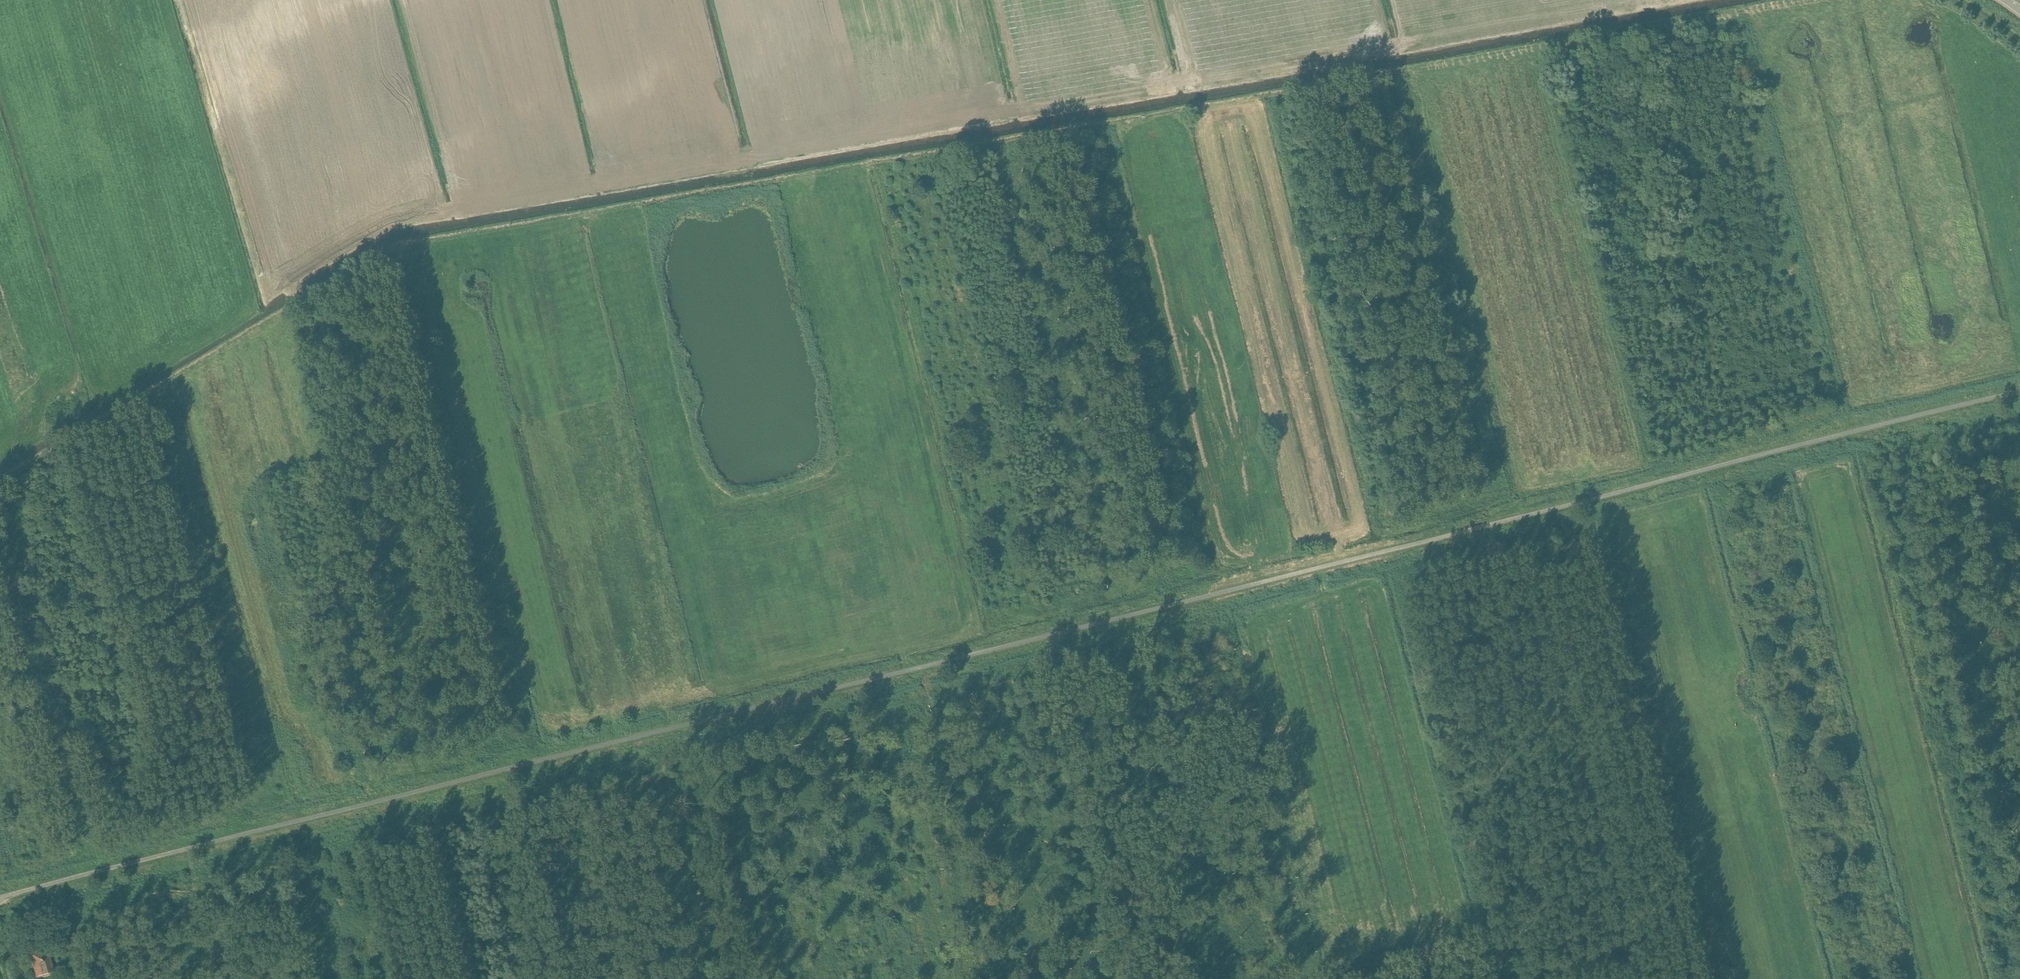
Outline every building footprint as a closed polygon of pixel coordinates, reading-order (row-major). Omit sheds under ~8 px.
[(30,953),(37,978),(54,973),(47,948),(30,953)]
